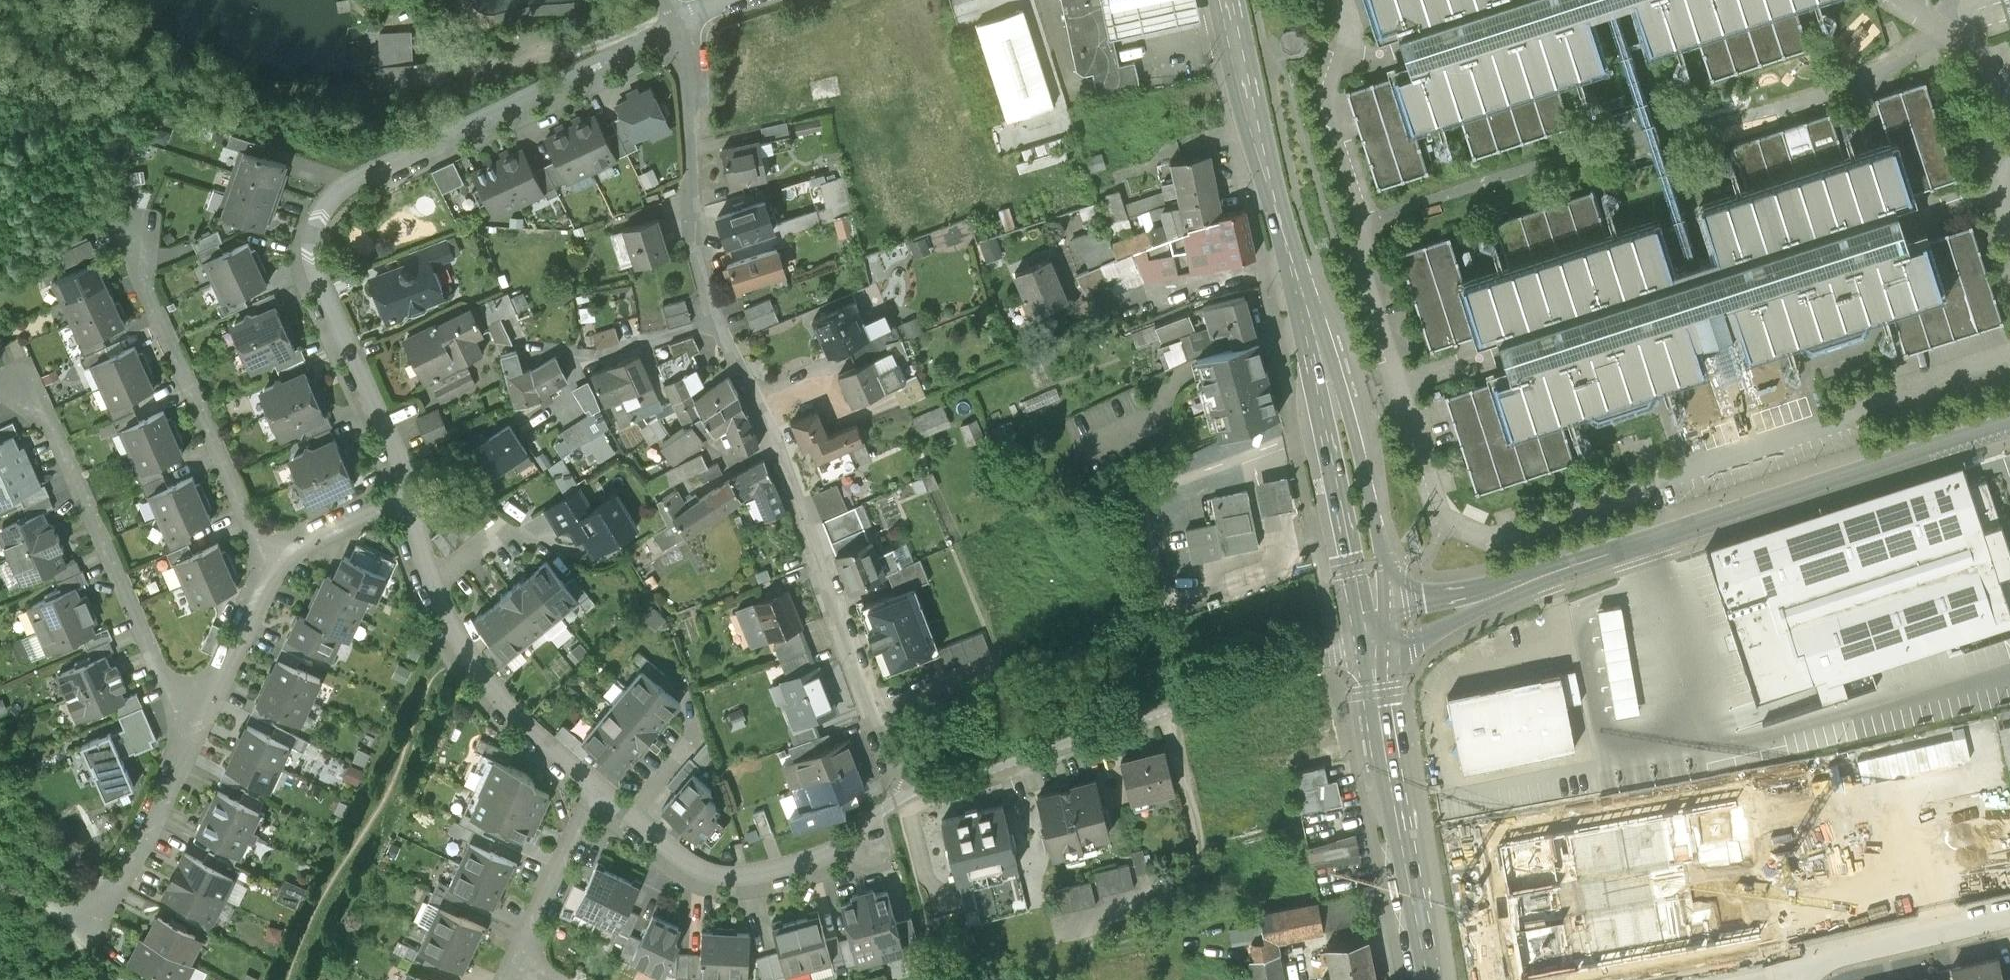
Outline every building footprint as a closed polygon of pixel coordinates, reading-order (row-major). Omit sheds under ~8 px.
[(1076,67),(1083,72),(1092,71),(1096,89),(1137,80),(1133,60),(1118,64),(1112,34),(1116,32),(1109,0),(1061,0),(1076,67)] [(1116,32),(1196,14),(1193,0),(1109,0),(1116,32)] [(1378,26),(1397,20),(1406,48),(1411,64),(1345,85),(1377,184),(1428,167),(1412,120),(1456,105),(1472,153),(1570,121),(1555,74),(1618,54),(1628,50),(1694,29),(1710,76),(1808,44),(1794,0),(1370,0),(1378,26)] [(1023,7),(974,22),(1005,119),(1054,104),(1023,7)] [(385,39),(386,96),(439,95),(439,69),(412,70),(412,38),(385,39)] [(1628,50),(1618,54),(1645,136),(1671,214),(1680,212),(1656,133),(1628,50)] [(1758,133),(1755,134),(1755,135),(1734,141),(1731,142),(1732,146),(1739,166),(1738,166),(1740,169),(1745,183),(1744,183),(1747,191),(1726,197),(1725,196),(1722,197),(1723,199),(1702,205),(1702,204),(1680,212),(1671,214),(1651,220),(1652,222),(1631,228),(1631,227),(1627,228),(1628,229),(1607,236),(1605,229),(1604,229),(1600,215),(1600,214),(1599,211),(1592,191),(1593,191),(1591,187),(1588,188),(1588,189),(1568,195),(1564,196),(1565,196),(1544,203),(1544,202),(1541,203),(1541,204),(1520,210),(1517,211),(1517,212),(1496,218),(1493,219),(1494,223),(1495,222),(1501,242),(1501,243),(1502,246),(1507,260),(1506,260),(1509,268),(1488,275),(1488,273),(1485,274),(1485,276),(1464,282),(1464,281),(1457,261),(1458,261),(1456,257),(1449,237),(1450,237),(1449,233),(1445,234),(1445,235),(1425,241),(1422,242),(1401,249),(1401,248),(1398,250),(1399,253),(1406,273),(1405,273),(1407,277),(1414,297),(1413,297),(1414,301),(1415,301),(1421,321),(1422,325),(1429,345),(1428,345),(1430,348),(1433,347),(1432,345),(1453,338),(1453,341),(1457,340),(1456,337),(1476,331),(1477,333),(1480,332),(1480,330),(1493,325),(1494,328),(1496,327),(1503,350),(1510,371),(1508,372),(1509,374),(1495,378),(1495,376),(1491,377),(1492,379),(1472,386),(1471,384),(1468,385),(1468,386),(1448,393),(1447,391),(1444,392),(1445,396),(1446,396),(1453,416),(1451,416),(1453,420),(1454,419),(1461,439),(1459,440),(1460,444),(1461,444),(1467,463),(1467,464),(1468,467),(1475,487),(1474,487),(1476,491),(1479,490),(1499,483),(1500,483),(1503,482),(1523,475),(1523,476),(1527,475),(1526,474),(1547,468),(1550,467),(1550,466),(1570,459),(1571,460),(1574,459),(1573,456),(1566,436),(1567,436),(1565,432),(1560,418),(1561,418),(1558,410),(1579,404),(1581,411),(1582,411),(1584,417),(1597,424),(1651,407),(1658,394),(1656,387),(1654,380),(1674,373),(1675,374),(1678,373),(1678,372),(1698,366),(1699,367),(1749,350),(1749,349),(1770,342),(1770,344),(1773,343),(1773,341),(1793,335),(1796,342),(1798,349),(1811,355),(1865,338),(1872,325),(1870,318),(1868,311),(1888,304),(1891,312),(1891,311),(1896,325),(1895,326),(1896,329),(1897,329),(1903,349),(1904,353),(1907,352),(1907,351),(1927,344),(1928,345),(1931,344),(1931,343),(1951,336),(1952,338),(1955,337),(1955,336),(1975,330),(1979,329),(1999,322),(2002,321),(2001,318),(2000,318),(1993,298),(1995,297),(1994,294),(1992,294),(1986,274),(1987,274),(1986,270),(1984,270),(1978,250),(1979,250),(1978,246),(1977,247),(1970,226),(1972,226),(1971,222),(1967,223),(1968,225),(1947,231),(1947,230),(1944,231),(1944,233),(1924,240),(1923,238),(1920,239),(1920,241),(1907,245),(1906,243),(1904,244),(1898,224),(1890,200),(1892,199),(1891,197),(1905,192),(1906,195),(1909,194),(1908,191),(1929,185),(1929,187),(1933,186),(1932,184),(1952,177),(1953,179),(1956,178),(1955,175),(1948,155),(1949,154),(1947,151),(1941,131),(1940,127),(1939,127),(1933,107),(1932,103),(1925,83),(1926,83),(1924,79),(1921,80),(1921,81),(1901,87),(1897,88),(1898,89),(1877,96),(1877,95),(1874,96),(1875,99),(1882,119),(1881,120),(1882,123),(1883,123),(1889,143),(1889,145),(1869,151),(1868,150),(1865,151),(1866,152),(1845,159),(1843,152),(1842,152),(1838,138),(1837,134),(1836,134),(1830,114),(1829,110),(1826,111),(1826,113),(1806,119),(1805,118),(1802,119),(1782,126),(1782,125),(1778,127),(1758,134),(1758,133)] [(650,89),(618,104),(623,115),(634,138),(666,123),(664,118),(668,113),(665,106),(658,105),(650,89)] [(1622,91),(1598,99),(1601,110),(1626,102),(1622,91)] [(596,114),(570,126),(591,170),(616,158),(606,136),(596,114)] [(634,138),(623,115),(612,120),(617,131),(627,153),(638,148),(634,138)] [(785,123),(761,128),(765,143),(788,138),(785,123)] [(591,170),(570,126),(545,138),(555,160),(566,182),(591,170)] [(266,142),(232,130),(228,142),(240,146),(262,153),(266,142)] [(627,153),(617,131),(606,136),(616,158),(627,153)] [(759,142),(722,149),(729,184),(765,177),(759,142)] [(262,153),(240,146),(233,168),(283,185),(288,171),(284,170),(287,162),(262,153)] [(534,170),(523,149),(498,161),(519,204),(544,192),(534,170)] [(1208,154),(1169,162),(1173,182),(1168,184),(1170,195),(1177,194),(1178,201),(1179,206),(1217,198),(1208,154)] [(453,160),(432,170),(442,193),(464,182),(453,160)] [(566,182),(555,160),(545,165),(555,187),(566,182)] [(498,161),(473,173),(479,187),(473,190),(480,206),(487,202),(493,216),(519,204),(498,161)] [(555,187),(545,165),(534,170),(544,192),(547,200),(558,195),(555,187)] [(283,185),(233,168),(226,190),(276,207),(283,185)] [(826,209),(849,202),(843,177),(819,183),(826,209)] [(276,207),(226,190),(218,212),(264,228),(267,219),(271,221),(276,207)] [(1120,191),(1105,195),(1110,214),(1105,215),(1106,219),(1111,217),(1112,223),(1127,219),(1120,191)] [(659,193),(647,197),(649,202),(661,198),(659,193)] [(1178,201),(1171,201),(1173,209),(1162,211),(1165,225),(1168,236),(1168,237),(1187,229),(1185,226),(1216,215),(1217,216),(1220,215),(1217,198),(1179,206),(1178,201)] [(660,203),(626,213),(630,226),(656,218),(656,219),(665,217),(660,203)] [(763,203),(718,218),(727,245),(772,230),(763,203)] [(1096,203),(1078,210),(1081,219),(1089,216),(1092,224),(1094,223),(1097,230),(1103,227),(1104,227),(1096,203)] [(1216,215),(1185,226),(1187,229),(1168,237),(1168,236),(1148,244),(1154,255),(1156,254),(1165,273),(1167,277),(1256,255),(1245,209),(1221,215),(1220,215),(1217,216),(1216,215)] [(630,226),(623,229),(635,265),(667,255),(656,219),(656,218),(630,226)] [(1165,225),(1110,245),(1114,257),(1129,251),(1148,244),(1168,236),(1165,225)] [(1097,230),(1071,240),(1076,253),(1083,250),(1090,268),(1114,257),(1110,245),(1103,227),(1097,230)] [(218,230),(192,241),(197,252),(219,242),(223,241),(218,230)] [(924,237),(909,242),(914,257),(929,251),(924,237)] [(994,237),(979,243),(987,263),(1001,257),(994,237)] [(446,239),(412,252),(417,264),(429,260),(431,267),(453,259),(446,239)] [(90,240),(58,254),(65,268),(96,254),(90,240)] [(219,242),(197,252),(202,263),(203,262),(224,253),(219,242)] [(224,253),(203,262),(213,284),(261,262),(255,249),(252,251),(248,242),(224,253)] [(1148,244),(1129,251),(1143,282),(1165,273),(1156,254),(1154,255),(1148,244)] [(776,251),(731,264),(738,290),(770,280),(771,283),(785,278),(776,251)] [(1114,257),(1090,268),(1076,274),(1081,286),(1102,278),(1110,295),(1143,282),(1129,251),(1114,257)] [(1049,259),(1015,274),(1026,299),(1010,306),(1017,323),(1066,301),(1049,259)] [(414,269),(407,267),(400,269),(396,279),(385,275),(375,279),(373,285),(377,297),(381,298),(384,297),(387,305),(385,306),(383,311),(387,322),(392,324),(400,321),(403,314),(411,311),(415,313),(421,311),(422,307),(440,300),(442,294),(440,288),(435,286),(433,287),(429,279),(432,278),(434,273),(431,267),(429,260),(417,264),(418,268),(414,269)] [(261,262),(213,284),(222,305),(243,296),(267,285),(263,277),(267,275),(261,262)] [(97,263),(52,283),(62,304),(106,284),(106,285),(110,283),(104,269),(100,271),(97,263)] [(106,284),(62,304),(71,325),(115,305),(106,285),(106,284)] [(1244,294),(1204,307),(1210,329),(1201,331),(1203,337),(1193,340),(1198,357),(1257,338),(1244,294)] [(275,295),(253,305),(258,316),(275,308),(279,306),(275,295)] [(497,303),(485,310),(491,324),(487,326),(494,344),(511,350),(512,350),(500,320),(503,318),(504,320),(515,315),(508,295),(497,300),(497,303)] [(222,305),(217,307),(222,318),(248,307),(243,296),(222,305)] [(781,298),(739,314),(746,329),(786,313),(781,298)] [(857,300),(814,319),(829,355),(849,346),(870,337),(869,335),(860,315),(863,314),(857,300)] [(686,301),(664,306),(669,329),(691,323),(686,301)] [(71,325),(80,346),(101,337),(125,326),(121,318),(125,317),(119,303),(115,305),(71,325)] [(258,316),(252,318),(248,316),(246,321),(235,326),(232,333),(240,350),(291,328),(287,319),(279,316),(275,308),(258,316)] [(488,334),(478,308),(470,312),(482,337),(488,334)] [(470,312),(408,344),(432,392),(469,373),(465,364),(481,355),(474,341),(482,337),(470,312)] [(1190,313),(1156,326),(1161,340),(1195,327),(1190,313)] [(870,337),(849,346),(859,365),(887,351),(885,344),(902,339),(895,324),(869,335),(870,337)] [(291,328),(240,350),(248,368),(255,370),(266,365),(271,367),(272,363),(295,352),(292,344),(295,336),(291,328)] [(615,329),(594,336),(598,350),(620,342),(615,329)] [(693,336),(670,345),(674,357),(687,351),(690,357),(700,352),(693,336)] [(80,346),(79,347),(84,358),(106,348),(101,337),(80,346)] [(1198,357),(1196,358),(1200,372),(1205,385),(1197,387),(1202,401),(1208,399),(1219,436),(1280,414),(1269,379),(1271,378),(1267,367),(1266,367),(1261,353),(1257,338),(1198,357)] [(902,339),(885,344),(887,351),(892,366),(900,363),(909,359),(902,339)] [(84,358),(80,360),(85,371),(90,368),(111,359),(106,348),(84,358)] [(111,359),(90,368),(100,390),(148,368),(142,355),(139,357),(135,348),(111,359)] [(674,357),(658,365),(665,383),(674,402),(692,393),(704,384),(690,357),(687,351),(674,357)] [(859,365),(838,375),(852,405),(893,386),(906,380),(907,380),(900,363),(892,366),(887,351),(859,365)] [(532,372),(521,375),(515,354),(499,359),(502,366),(507,380),(514,378),(523,408),(542,403),(532,374),(532,372)] [(639,356),(591,375),(605,406),(610,403),(621,428),(635,422),(630,412),(643,406),(658,399),(639,356)] [(554,360),(532,374),(542,403),(542,404),(545,405),(551,402),(551,398),(548,393),(567,381),(554,360)] [(304,362),(282,372),(287,382),(305,375),(309,373),(304,362)] [(148,368),(100,390),(109,411),(130,402),(154,391),(150,383),(154,381),(148,368)] [(469,373),(432,392),(439,406),(476,387),(469,373)] [(287,382),(282,385),(278,383),(276,388),(264,393),(262,399),(270,417),(320,394),(317,386),(309,383),(305,375),(287,382)] [(907,380),(906,380),(893,386),(901,404),(925,396),(916,375),(907,380)] [(695,400),(695,401),(702,416),(737,393),(729,376),(695,400)] [(594,395),(588,383),(573,391),(584,405),(590,416),(601,411),(594,395)] [(692,393),(674,402),(685,425),(691,421),(692,422),(702,416),(695,401),(695,400),(692,393)] [(738,393),(720,405),(728,426),(738,452),(758,445),(738,393)] [(320,394),(270,417),(278,435),(284,437),(295,432),(300,434),(302,429),(325,419),(321,411),(324,403),(320,394)] [(658,399),(643,406),(647,416),(663,409),(658,399)] [(109,411),(108,412),(113,423),(135,413),(130,402),(109,411)] [(702,416),(692,422),(692,423),(702,439),(708,434),(711,437),(728,426),(720,405),(702,416)] [(643,406),(630,412),(635,422),(637,421),(643,418),(647,416),(643,406)] [(918,432),(949,423),(944,406),(913,415),(918,432)] [(857,423),(827,436),(816,410),(792,420),(804,448),(810,445),(817,460),(814,461),(823,482),(858,467),(856,464),(849,447),(864,440),(857,423)] [(601,411),(590,416),(599,436),(611,428),(601,411)] [(135,413),(113,423),(118,434),(119,433),(140,424),(135,413)] [(140,424),(119,433),(129,455),(177,433),(171,420),(168,421),(164,413),(140,424)] [(438,413),(416,422),(427,447),(449,438),(438,413)] [(325,419),(302,429),(307,440),(308,440),(330,430),(333,429),(328,418),(325,419)] [(643,418),(637,421),(641,428),(647,425),(643,418)] [(692,423),(663,443),(674,458),(702,439),(692,423)] [(641,428),(640,429),(649,444),(658,438),(649,424),(647,425),(641,428)] [(0,431),(0,444),(13,438),(18,436),(13,425),(0,431)] [(511,428),(477,449),(493,476),(527,456),(511,428)] [(330,430),(308,440),(313,451),(335,441),(330,430)] [(177,433),(129,455),(138,476),(159,467),(183,456),(179,448),(183,446),(177,433)] [(29,462),(27,456),(22,457),(13,438),(0,444),(0,475),(29,462)] [(1170,454),(1175,470),(1229,454),(1224,438),(1170,454)] [(864,440),(849,447),(856,464),(872,457),(864,440)] [(313,451),(311,452),(307,450),(305,454),(294,459),(291,466),(299,484),(350,461),(346,453),(339,450),(335,441),(313,451)] [(702,456),(674,469),(647,484),(653,495),(699,472),(708,468),(702,456)] [(763,461),(730,480),(742,500),(755,491),(764,507),(763,507),(768,518),(784,513),(779,500),(781,500),(764,459),(763,460),(763,461)] [(350,461),(299,484),(307,502),(314,505),(325,500),(330,501),(332,496),(355,486),(351,477),(354,470),(350,461)] [(0,476),(0,507),(19,499),(36,491),(28,473),(33,471),(30,463),(29,462),(0,476)] [(708,468),(699,472),(704,482),(720,474),(715,464),(708,468)] [(430,472),(421,465),(417,471),(426,477),(430,472)] [(1962,466),(1707,549),(1755,700),(1809,681),(2009,617),(1984,536),(1962,466)] [(138,476),(137,477),(142,488),(163,478),(159,467),(138,476)] [(1286,475),(1255,482),(1262,514),(1293,508),(1286,475)] [(163,478),(142,488),(146,498),(148,498),(168,489),(163,478)] [(168,489),(148,498),(157,519),(206,498),(200,485),(196,486),(193,478),(168,489)] [(726,483),(706,496),(719,515),(742,500),(730,480),(726,483)] [(837,483),(810,494),(822,521),(849,509),(837,483)] [(36,491),(19,499),(24,509),(50,498),(45,487),(36,491)] [(1247,490),(1212,497),(1224,555),(1260,547),(1247,490)] [(580,491),(546,512),(559,534),(568,528),(568,527),(592,511),(580,491)] [(697,495),(685,502),(678,492),(665,501),(678,522),(687,537),(719,515),(706,496),(701,499),(697,495)] [(592,511),(568,527),(568,528),(574,537),(581,533),(594,555),(637,529),(617,496),(592,511)] [(206,498),(157,519),(167,541),(187,532),(212,521),(208,513),(212,511),(206,498)] [(49,499),(23,510),(27,519),(28,521),(43,515),(53,510),(49,499)] [(314,505),(305,509),(310,519),(330,510),(325,500),(314,505)] [(678,522),(665,501),(660,504),(671,527),(678,522)] [(849,509),(822,521),(831,540),(850,532),(863,526),(855,507),(849,509)] [(483,528),(468,510),(459,517),(474,536),(483,528)] [(18,523),(19,525),(0,534),(0,537),(10,561),(58,539),(54,528),(53,529),(48,527),(43,515),(28,521),(27,519),(18,523)] [(474,536),(459,517),(449,525),(465,543),(474,536)] [(678,522),(671,527),(657,535),(666,550),(687,537),(678,522)] [(449,525),(440,532),(455,551),(465,543),(449,525)] [(863,526),(850,532),(856,546),(837,554),(835,555),(850,590),(888,574),(902,568),(893,548),(876,556),(863,526)] [(167,541),(165,542),(170,553),(189,545),(192,543),(187,532),(167,541)] [(455,551),(440,532),(431,540),(446,558),(455,551)] [(850,532),(831,540),(837,554),(856,546),(850,532)] [(58,539),(10,561),(22,587),(42,578),(43,580),(52,576),(51,574),(66,568),(61,555),(63,551),(63,550),(58,539)] [(170,553),(167,554),(172,565),(174,564),(194,555),(189,545),(170,553)] [(194,555),(174,564),(183,586),(232,564),(226,551),(222,553),(218,545),(194,555)] [(384,558),(357,545),(350,560),(377,573),(384,558)] [(350,560),(345,557),(337,573),(335,573),(333,578),(369,595),(369,596),(376,599),(386,577),(377,573),(350,560)] [(902,568),(888,574),(895,593),(915,586),(929,581),(921,559),(902,568)] [(66,568),(51,574),(52,576),(56,585),(58,585),(82,574),(77,563),(66,568)] [(565,586),(546,563),(539,568),(541,570),(529,579),(559,616),(578,602),(565,586)] [(232,564),(183,586),(193,607),(238,587),(234,579),(238,577),(232,564)] [(82,574),(58,585),(61,592),(63,596),(76,590),(88,584),(83,573),(82,574)] [(369,595),(333,578),(327,575),(319,592),(318,591),(315,596),(359,617),(369,596),(369,595)] [(559,616),(529,579),(521,586),(520,584),(510,592),(542,631),(559,616)] [(596,605),(574,579),(565,586),(578,602),(586,613),(596,605)] [(895,593),(862,606),(870,628),(867,629),(873,645),(876,644),(886,671),(939,651),(939,649),(915,586),(895,593)] [(63,596),(61,592),(45,599),(46,603),(27,611),(37,634),(92,610),(87,599),(81,601),(76,590),(63,596)] [(787,590),(757,603),(773,640),(803,627),(787,590)] [(524,645),(542,631),(510,592),(501,599),(502,601),(494,607),(524,645)] [(359,617),(315,596),(313,602),(314,603),(307,618),(307,619),(341,635),(341,636),(348,639),(359,617)] [(1614,707),(1616,717),(1639,713),(1637,703),(1633,683),(1630,665),(1625,633),(1622,615),(1620,605),(1597,609),(1599,620),(1602,637),(1607,669),(1611,688),(1614,707)] [(524,645),(494,607),(482,617),(481,615),(474,620),(493,644),(506,659),(524,645)] [(92,610),(37,634),(47,656),(67,648),(68,651),(84,644),(82,641),(96,635),(91,624),(96,621),(92,610)] [(341,635),(307,619),(307,618),(298,614),(295,620),(297,621),(289,637),(309,647),(331,657),(341,636),(341,635)] [(224,629),(213,624),(201,649),(212,654),(224,629)] [(96,635),(82,641),(84,644),(87,652),(109,642),(113,640),(108,630),(96,635)] [(983,632),(939,649),(939,651),(946,669),(991,652),(983,632)] [(803,633),(777,644),(784,663),(788,662),(811,653),(803,633)] [(289,637),(287,636),(282,647),(302,657),(304,657),(309,647),(289,637)] [(109,642),(88,652),(91,659),(92,663),(106,657),(114,653),(109,642)] [(506,659),(493,644),(484,651),(505,678),(515,670),(506,659)] [(302,657),(282,647),(277,658),(279,659),(297,667),(302,657)] [(665,674),(639,652),(632,661),(642,670),(657,683),(665,674)] [(811,653),(788,662),(794,677),(817,667),(811,653)] [(91,659),(75,666),(76,670),(57,679),(67,701),(121,677),(117,666),(111,668),(106,657),(92,663),(91,659)] [(297,667),(279,659),(272,674),(270,673),(267,680),(310,700),(320,679),(297,667)] [(794,677),(785,680),(801,722),(807,720),(834,709),(818,667),(817,667),(794,677)] [(657,683),(642,670),(627,688),(663,719),(673,708),(674,709),(680,703),(657,683)] [(1526,757),(1575,747),(1566,704),(1581,701),(1575,670),(1560,673),(1560,672),(1540,677),(1539,675),(1511,681),(1511,682),(1526,757)] [(121,677),(67,701),(77,724),(96,715),(98,719),(114,712),(112,708),(126,702),(121,691),(126,688),(121,677)] [(310,700),(267,680),(264,686),(266,687),(259,702),(277,711),(300,722),(310,700)] [(1511,682),(1447,695),(1450,710),(1445,718),(1453,723),(1456,742),(1451,749),(1459,754),(1462,769),(1526,757),(1511,682)] [(663,719),(627,688),(612,705),(650,738),(658,729),(656,727),(663,719)] [(259,702),(257,701),(252,712),(272,721),(277,711),(259,702)] [(650,738),(612,705),(597,722),(634,753),(641,745),(642,747),(650,738)] [(143,708),(119,718),(124,730),(111,736),(110,735),(82,748),(106,801),(134,789),(121,760),(134,754),(135,755),(154,747),(152,742),(157,739),(143,708)] [(801,722),(792,725),(798,742),(812,737),(819,735),(814,721),(808,724),(807,720),(801,722)] [(634,753),(597,722),(582,740),(590,746),(620,772),(625,766),(624,765),(634,753)] [(272,735),(248,724),(241,739),(239,738),(236,745),(279,765),(290,744),(272,735)] [(309,740),(277,724),(272,735),(290,744),(304,750),(309,740)] [(582,740),(565,725),(557,734),(582,755),(590,746),(582,740)] [(798,742),(789,745),(795,759),(817,750),(812,737),(798,742)] [(513,753),(480,738),(475,748),(488,754),(508,764),(513,753)] [(817,750),(795,759),(804,782),(856,761),(847,738),(817,750)] [(1829,770),(1907,759),(1904,739),(1826,750),(1829,770)] [(279,765),(236,745),(233,751),(235,752),(228,767),(246,776),(269,787),(279,765)] [(1165,749),(1122,760),(1132,799),(1175,789),(1165,749)] [(508,764),(488,754),(480,771),(488,774),(480,790),(482,791),(538,818),(549,793),(536,787),(533,779),(525,772),(508,764)] [(690,758),(668,784),(676,792),(693,772),(699,766),(690,758)] [(856,761),(804,782),(814,805),(840,795),(866,784),(856,761)] [(1297,769),(1302,793),(1297,794),(1299,808),(1340,799),(1336,780),(1329,781),(1325,763),(1297,769)] [(228,767),(226,767),(221,777),(241,787),(246,776),(228,767)] [(1519,937),(1822,892),(1804,769),(1501,814),(1519,937)] [(676,792),(662,808),(695,836),(702,836),(717,818),(709,811),(716,803),(706,794),(711,788),(693,772),(676,792)] [(1097,779),(1072,785),(1071,784),(1061,786),(1062,790),(1038,796),(1046,831),(1041,833),(1044,845),(1049,844),(1052,857),(1064,854),(1066,862),(1085,858),(1083,850),(1102,845),(1100,838),(1111,836),(1108,824),(1112,823),(1108,809),(1104,810),(1097,779)] [(240,800),(218,789),(211,805),(208,804),(205,810),(255,833),(258,827),(265,825),(262,817),(265,812),(260,809),(240,800)] [(265,798),(245,789),(240,800),(260,809),(265,798)] [(538,818),(482,791),(472,813),(488,821),(522,837),(528,825),(533,827),(538,818)] [(847,810),(840,795),(814,805),(790,816),(796,830),(847,810)] [(1009,834),(1002,804),(977,810),(976,806),(966,808),(967,812),(942,819),(949,849),(946,850),(949,862),(952,861),(957,880),(1017,865),(1012,846),(1016,846),(1013,833),(1009,834)] [(766,806),(753,811),(762,834),(775,829),(766,806)] [(255,833),(205,810),(202,816),(205,818),(198,833),(219,843),(239,852),(245,855),(247,849),(255,846),(252,839),(255,833)] [(472,813),(464,810),(459,820),(465,823),(483,831),(488,821),(472,813)] [(483,831),(465,823),(460,834),(470,839),(490,848),(495,837),(483,831)] [(1356,833),(1309,848),(1312,866),(1360,861),(1356,833)] [(490,848),(470,839),(460,861),(504,881),(510,867),(514,869),(517,861),(490,848)] [(239,852),(219,843),(214,854),(234,863),(239,852)] [(1144,848),(1133,851),(1138,874),(1150,871),(1144,848)] [(214,854),(208,851),(203,862),(234,876),(236,877),(241,866),(234,863),(214,854)] [(203,862),(185,853),(180,864),(181,865),(176,876),(223,898),(234,876),(203,862)] [(606,863),(598,859),(585,886),(576,906),(597,917),(618,873),(604,867),(606,863)] [(504,881),(460,861),(450,882),(470,892),(497,905),(501,897),(497,895),(504,881)] [(1017,865),(957,880),(968,925),(1028,910),(1017,865)] [(1131,865),(1095,874),(1101,898),(1137,889),(1131,865)] [(285,873),(276,893),(296,902),(306,882),(285,873)] [(618,873),(597,917),(619,927),(629,907),(641,880),(634,876),(632,880),(618,873)] [(223,898),(176,876),(171,887),(169,886),(164,897),(182,905),(213,920),(213,919),(223,898)] [(450,882),(439,877),(434,888),(465,903),(470,892),(450,882)] [(574,881),(560,912),(570,917),(576,906),(585,886),(574,881)] [(1091,882),(1044,893),(1050,917),(1097,906),(1091,882)] [(888,889),(875,893),(873,887),(863,890),(881,955),(904,949),(896,920),(888,889)] [(465,903),(434,888),(429,899),(440,904),(460,913),(465,903)] [(881,955),(863,890),(852,893),(854,898),(841,902),(851,937),(857,962),(881,955)] [(1359,895),(1260,912),(1263,933),(1259,933),(1260,939),(1274,936),(1312,930),(1364,921),(1359,895)] [(460,913),(440,904),(429,926),(473,946),(479,932),(483,934),(487,926),(460,913)] [(213,920),(182,905),(177,916),(210,932),(215,920),(213,919),(213,920)] [(619,927),(614,938),(625,943),(630,931),(639,912),(629,907),(619,927)] [(818,908),(807,911),(808,915),(796,918),(808,965),(832,958),(826,937),(818,908)] [(679,925),(653,913),(633,956),(663,970),(677,940),(673,937),(679,925)] [(911,916),(896,920),(904,949),(919,945),(911,916)] [(796,918),(784,922),(783,918),(772,921),(780,950),(785,971),(808,965),(796,918)] [(171,927),(158,920),(146,944),(146,945),(189,966),(189,965),(197,950),(191,947),(195,938),(184,932),(185,929),(173,923),(171,927)] [(715,925),(715,929),(702,928),(701,952),(700,977),(724,978),(726,926),(715,925)] [(473,946),(429,926),(419,947),(439,957),(466,970),(470,962),(466,960),(473,946)] [(737,926),(726,926),(724,978),(748,979),(750,931),(737,930),(737,926)] [(641,937),(630,931),(625,943),(619,955),(630,960),(641,937)] [(839,940),(837,934),(826,937),(832,958),(835,970),(846,967),(846,965),(839,940)] [(1327,945),(1333,974),(1323,976),(1324,979),(1377,979),(1367,934),(1363,935),(1363,938),(1327,945)] [(1260,939),(1252,941),(1255,958),(1278,953),(1274,936),(1260,939)] [(851,937),(839,940),(846,965),(857,962),(851,937)] [(146,945),(146,944),(143,943),(130,969),(155,979),(187,979),(193,967),(189,965),(189,966),(146,945)] [(419,947),(408,943),(403,953),(434,968),(439,957),(419,947)] [(768,953),(775,979),(788,979),(785,971),(780,950),(768,953)] [(677,951),(676,979),(687,979),(689,952),(677,951)] [(689,952),(687,979),(699,979),(700,977),(701,952),(689,952)] [(403,953),(398,964),(409,969),(429,979),(434,968),(403,953)] [(757,956),(763,979),(775,979),(768,953),(757,956)] [(1278,953),(1255,958),(1251,959),(1255,979),(1284,979),(1278,953)] [(1665,979),(1676,978),(1673,955),(1661,957),(1665,979)] [(1951,968),(1954,979),(2003,979),(1998,958),(1951,968)] [(409,969),(404,979),(432,979),(429,979),(409,969)]
